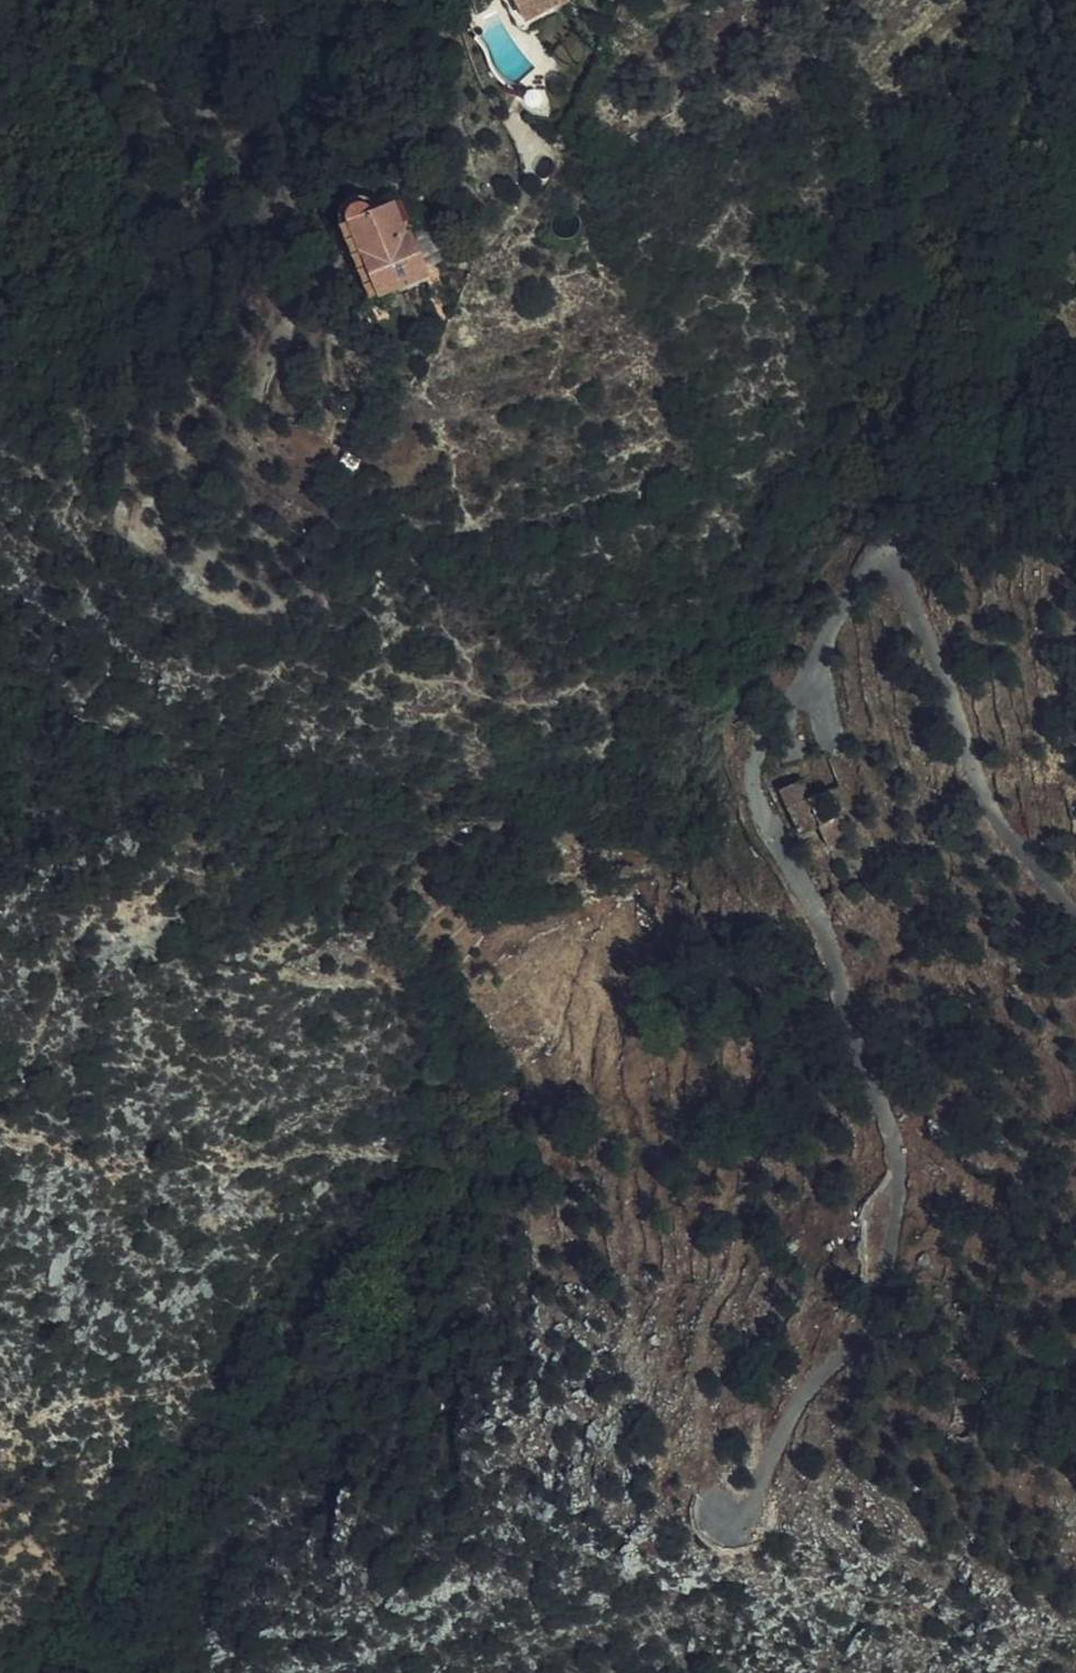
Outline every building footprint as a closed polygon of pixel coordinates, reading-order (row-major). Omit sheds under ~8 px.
[(523,23),(527,24),(531,24),(557,11),(554,3),(560,0),(510,0),(523,23)] [(342,217),(376,296),(427,274),(410,229),(404,231),(391,202),(365,211),(358,203),(353,204),(346,206),(342,212),(342,217)] [(434,227),(418,232),(429,268),(444,264),(434,227)] [(849,835),(827,788),(807,797),(799,779),(778,788),(799,835),(818,828),(825,847),(849,835)] [(849,888),(855,904),(856,902),(868,897),(863,884),(849,888)]
